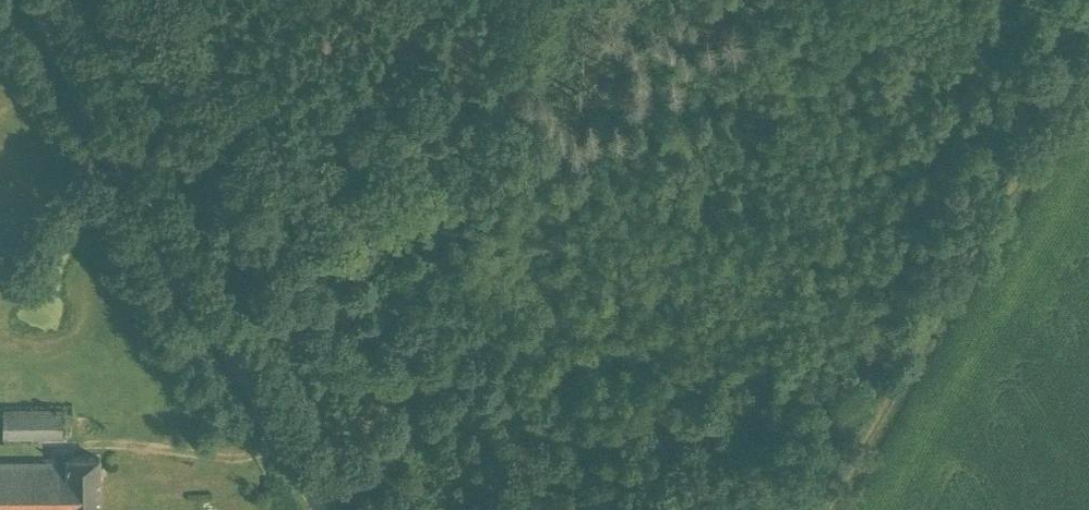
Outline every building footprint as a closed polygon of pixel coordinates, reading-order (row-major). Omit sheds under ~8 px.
[(3,439),(64,438),(64,409),(3,409),(3,439)] [(0,464),(0,509),(100,509),(100,457),(67,457),(67,463),(0,464)]
